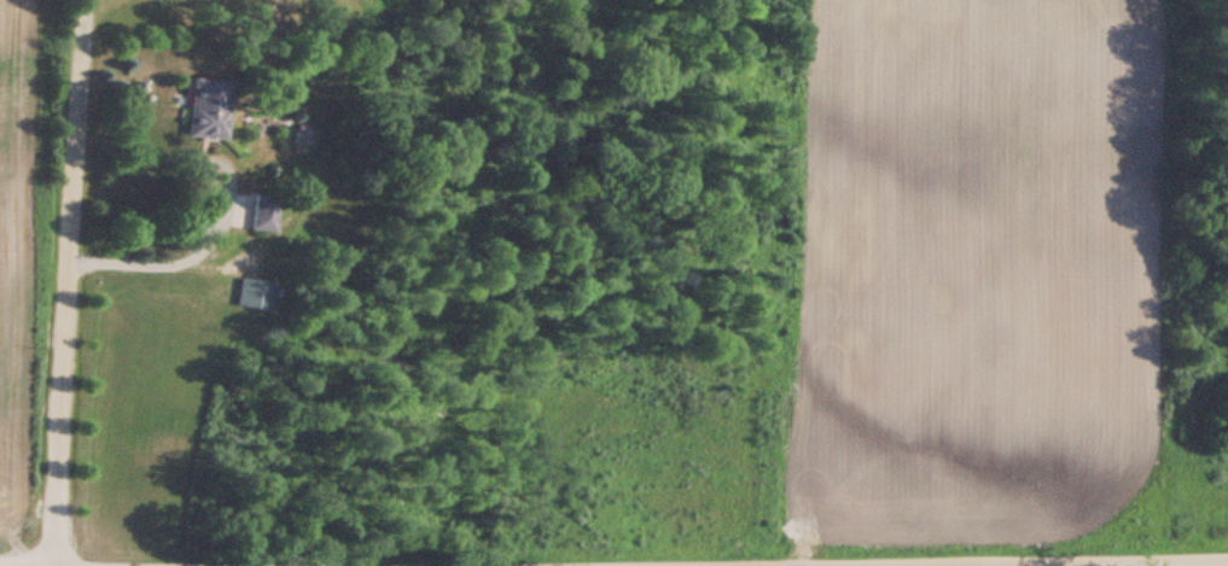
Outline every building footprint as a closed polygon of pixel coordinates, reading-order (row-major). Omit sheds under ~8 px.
[(229,81),(187,76),(180,136),(222,141),(229,81)] [(274,232),(274,197),(245,197),(245,232),(274,232)] [(264,310),(268,283),(234,279),(230,306),(264,310)]
